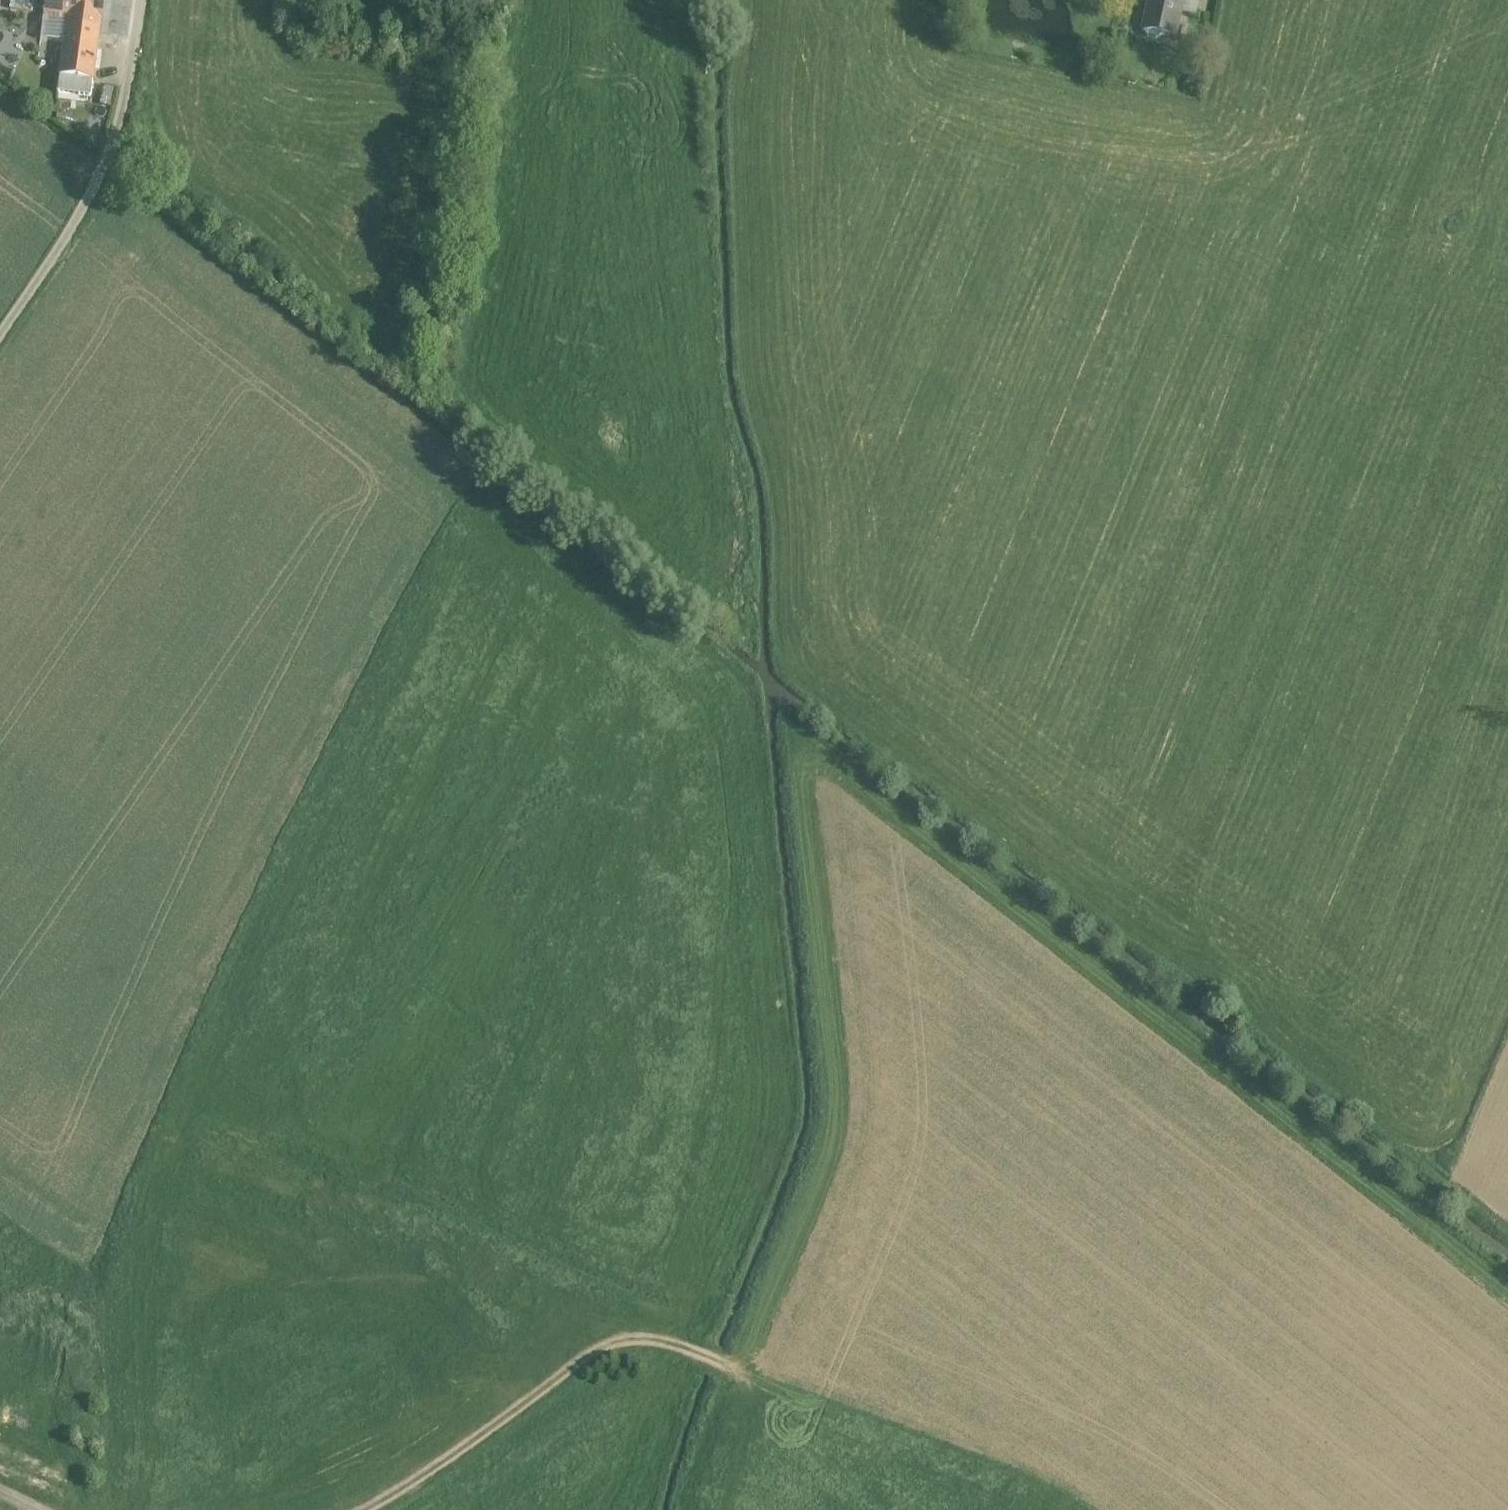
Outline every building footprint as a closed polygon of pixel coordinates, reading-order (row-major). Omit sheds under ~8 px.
[(12,8),(35,10),(37,0),(13,0),(12,8)] [(101,79),(108,0),(48,0),(47,14),(67,15),(61,75),(101,79)] [(1145,27),(1183,33),(1189,0),(1150,0),(1145,27)]
